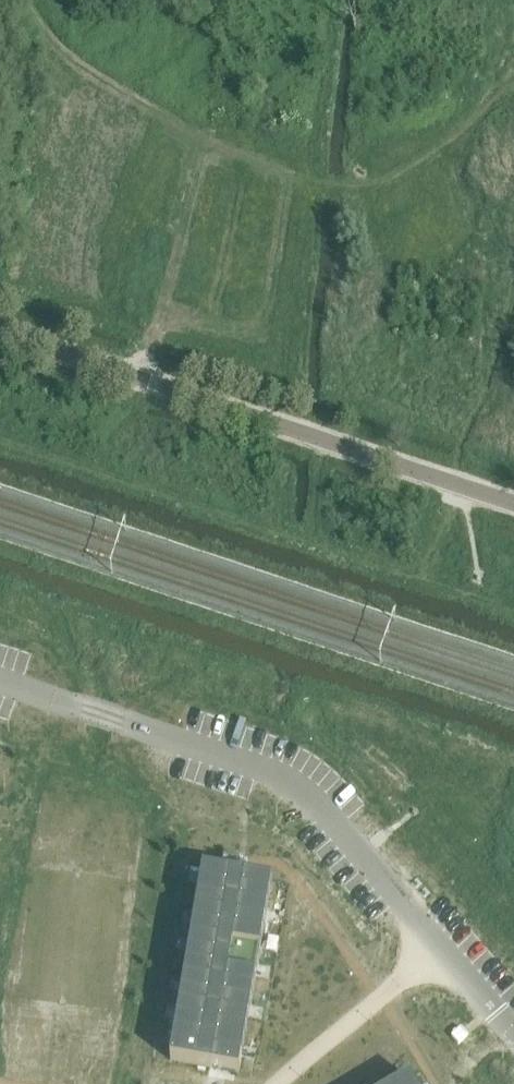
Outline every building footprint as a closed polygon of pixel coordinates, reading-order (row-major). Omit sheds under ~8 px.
[(204,871),(171,1062),(240,1074),(273,883),(204,871)]
